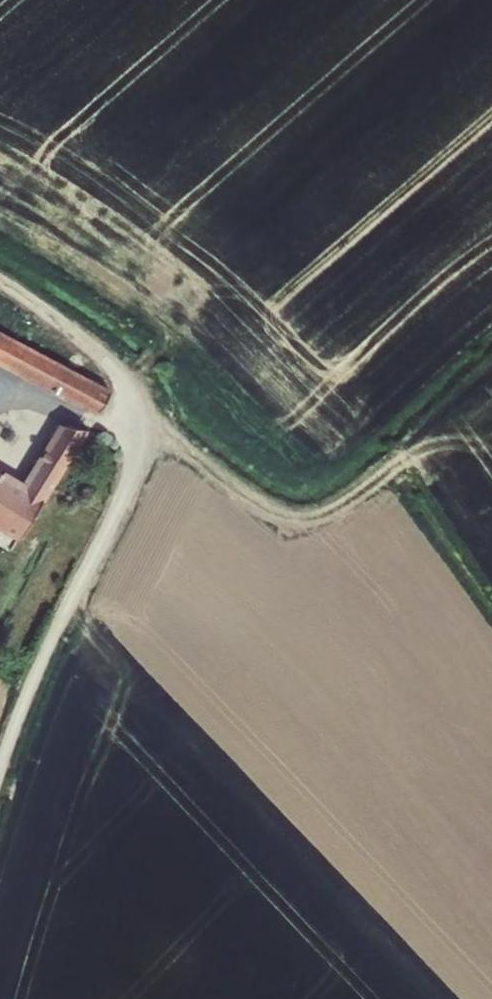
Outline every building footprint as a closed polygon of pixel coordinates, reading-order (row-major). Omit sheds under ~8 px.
[(104,412),(116,391),(0,326),(0,355),(104,412)] [(21,549),(91,436),(98,423),(72,424),(32,488),(0,468),(0,536),(21,549)]
